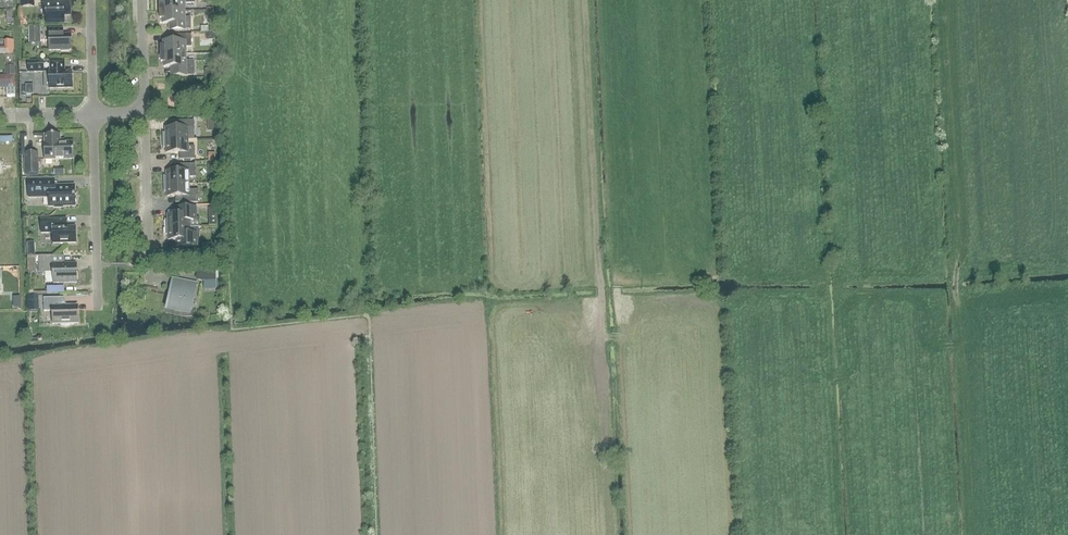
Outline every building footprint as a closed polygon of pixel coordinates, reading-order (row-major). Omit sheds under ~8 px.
[(46,15),(46,23),(64,23),(63,15),(70,15),(70,0),(43,0),(44,7),(46,6),(46,15),(44,15),(44,16),(46,15)] [(159,11),(184,11),(184,4),(194,3),(194,0),(162,0),(162,3),(159,3),(159,11)] [(162,24),(169,23),(169,30),(191,30),(191,29),(190,18),(185,18),(184,11),(159,11),(159,19),(162,19),(162,24)] [(40,28),(29,28),(29,43),(40,43),(40,28)] [(49,35),(49,51),(60,50),(60,52),(70,52),(70,50),(71,50),(70,35),(62,35),(61,33),(63,33),(63,29),(49,30),(49,35)] [(160,55),(186,54),(185,47),(191,47),(191,35),(177,35),(177,42),(163,42),(163,47),(160,47),(160,55)] [(186,61),(186,54),(160,55),(161,63),(163,63),(164,67),(170,67),(170,75),(170,76),(178,76),(194,75),(194,61),(186,61)] [(43,72),(43,61),(28,62),(28,73),(43,72)] [(49,72),(49,88),(72,88),(71,71),(63,72),(63,68),(64,68),(64,61),(50,61),(50,72),(49,72)] [(6,75),(14,75),(14,66),(6,66),(6,75)] [(0,76),(0,87),(15,87),(15,76),(0,76)] [(163,133),(162,133),(163,141),(188,140),(188,139),(194,139),(194,134),(194,128),(193,128),(193,121),(194,121),(179,121),(179,122),(179,128),(165,129),(165,134),(163,134),(163,133)] [(60,135),(44,135),(45,143),(44,143),(44,160),(73,159),(73,142),(60,142),(60,135)] [(6,156),(17,156),(16,139),(0,139),(0,147),(6,146),(6,156)] [(188,147),(188,140),(163,141),(163,149),(163,148),(166,148),(166,153),(180,153),(180,159),(180,160),(195,160),(195,159),(194,159),(194,153),(195,153),(194,147),(188,147)] [(37,153),(24,153),(25,175),(38,175),(37,153)] [(163,176),(164,184),(189,184),(189,177),(195,177),(195,171),(194,165),(195,165),(195,164),(180,165),(180,172),(166,172),(166,177),(164,177),(164,176),(163,176)] [(63,205),(75,205),(74,201),(76,201),(77,201),(77,196),(76,196),(74,196),(74,187),(54,187),(54,179),(28,180),(28,198),(29,198),(29,197),(47,196),(48,198),(49,206),(54,206),(55,207),(61,207),(63,205)] [(189,190),(189,184),(164,184),(164,192),(165,192),(167,192),(167,197),(181,196),(181,203),(198,203),(198,202),(197,202),(197,196),(198,196),(198,190),(189,190)] [(165,220),(165,228),(190,227),(200,227),(199,218),(196,218),(196,215),(195,208),(196,208),(181,208),(181,209),(181,215),(167,216),(167,220),(165,221),(165,220)] [(56,220),(41,220),(41,233),(52,233),(53,243),(76,243),(75,227),(56,227),(56,220)] [(190,227),(165,228),(165,236),(166,236),(166,235),(168,235),(168,240),(182,240),(182,246),(182,247),(199,246),(198,239),(199,239),(199,233),(190,234),(190,227)] [(210,252),(210,243),(202,243),(202,252),(210,252)] [(38,272),(45,272),(45,283),(77,283),(76,264),(58,264),(58,256),(38,256),(38,272)] [(203,280),(216,280),(216,271),(197,272),(195,280),(203,281),(203,280)] [(167,307),(190,312),(191,308),(195,284),(188,283),(186,290),(171,287),(168,303),(167,307)] [(70,324),(78,323),(77,306),(61,306),(61,298),(43,298),(44,311),(52,311),(53,324),(60,324),(60,325),(65,326),(70,325),(70,324)]
